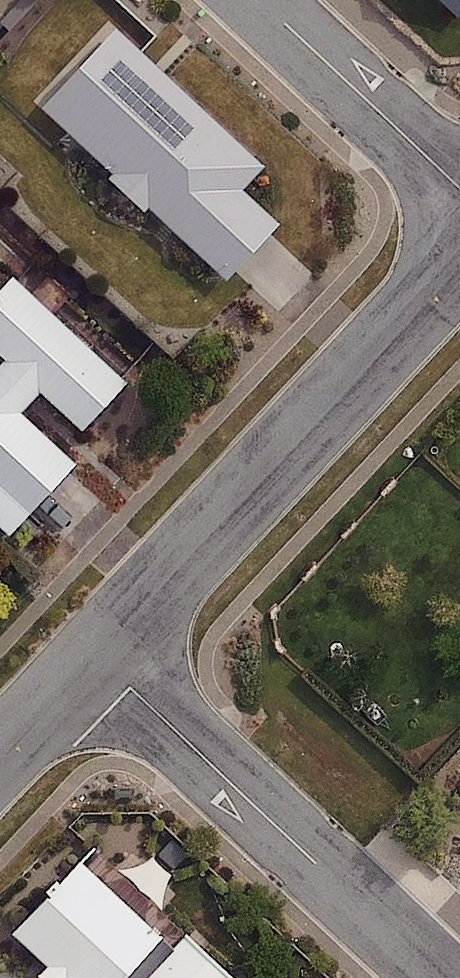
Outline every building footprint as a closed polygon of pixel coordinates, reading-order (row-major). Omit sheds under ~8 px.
[(459,22),(459,0),(433,0),(459,22)] [(108,24),(36,102),(231,278),(276,228),(245,200),(271,171),(108,24)] [(26,522),(77,464),(25,419),(42,399),(83,434),(129,383),(18,287),(0,308),(0,500),(26,522)] [(2,936),(47,977),(230,977),(88,845),(2,936)]
